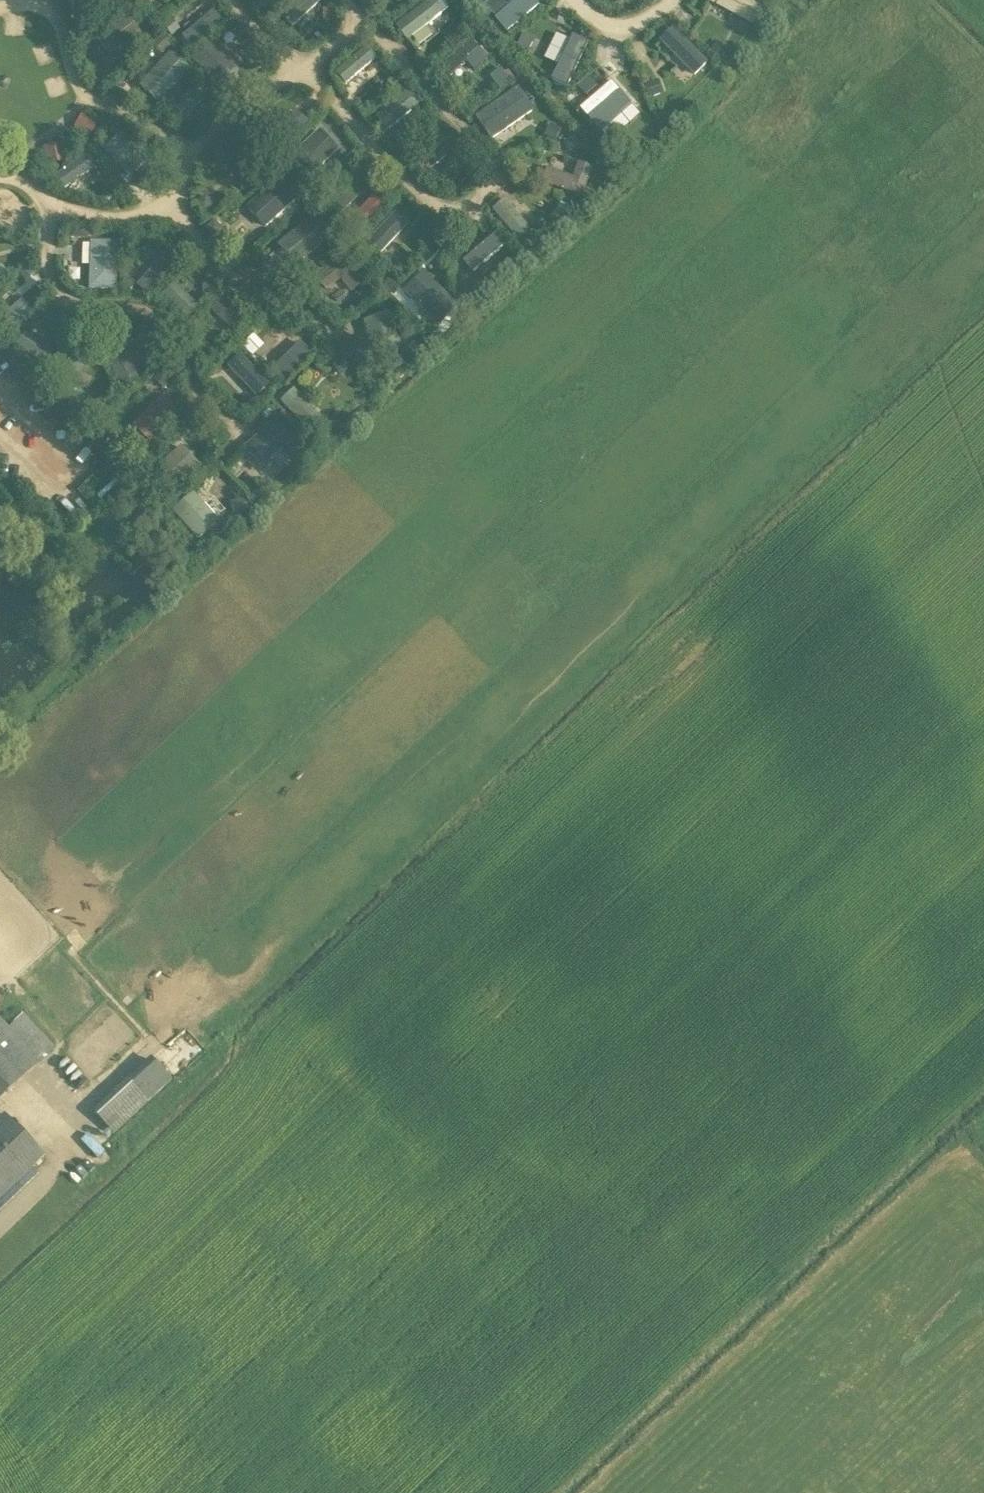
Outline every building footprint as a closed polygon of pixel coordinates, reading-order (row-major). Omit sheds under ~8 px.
[(311,8),(305,0),(298,0),(279,15),(288,26),(311,8)] [(404,39),(449,8),(444,0),(424,0),(392,23),(404,39)] [(502,30),(539,6),(535,0),(486,0),(483,2),(502,30)] [(709,3),(754,22),(763,2),(758,0),(710,0),(709,3)] [(659,39),(694,75),(707,62),(672,26),(659,39)] [(555,61),(567,36),(555,31),(544,56),(555,61)] [(535,38),(524,33),(518,45),(529,51),(535,38)] [(569,33),(553,79),(566,83),(582,37),(569,33)] [(469,36),(436,68),(446,78),(465,60),(474,69),(488,55),(469,36)] [(374,58),(358,40),(328,65),(344,83),(374,58)] [(709,50),(719,60),(728,50),(719,41),(709,50)] [(137,84),(157,103),(190,68),(170,49),(137,84)] [(490,75),(500,89),(512,80),(502,66),(490,75)] [(589,76),(577,86),(585,95),(597,85),(589,76)] [(579,104),(602,136),(637,112),(614,79),(579,104)] [(180,121),(203,96),(191,85),(168,110),(180,121)] [(490,137),(534,110),(519,85),(475,113),(490,137)] [(412,92),(374,108),(386,134),(423,118),(412,92)] [(90,141),(99,124),(81,113),(72,130),(90,141)] [(315,126),(294,152),(316,169),(337,144),(315,126)] [(119,129),(101,149),(129,174),(147,154),(119,129)] [(46,166),(65,162),(60,143),(42,147),(46,166)] [(60,188),(96,166),(88,152),(51,174),(60,188)] [(575,174),(549,168),(545,185),(584,194),(591,164),(577,161),(575,174)] [(279,183),(247,208),(262,226),(294,200),(279,183)] [(361,229),(384,204),(371,192),(349,218),(361,229)] [(505,196),(491,207),(517,240),(531,229),(505,196)] [(394,209),(366,241),(380,253),(408,221),(394,209)] [(293,264),(330,236),(312,213),(275,242),(293,264)] [(214,220),(204,228),(213,238),(217,233),(218,224),(214,220)] [(86,239),(87,228),(70,227),(69,238),(86,239)] [(498,233),(460,256),(469,270),(507,247),(498,233)] [(87,286),(113,287),(114,240),(87,239),(87,286)] [(161,252),(134,283),(145,292),(172,261),(161,252)] [(314,276),(334,300),(352,285),(332,261),(314,276)] [(440,324),(459,303),(420,267),(401,288),(440,324)] [(285,287),(292,287),(296,284),(288,274),(283,275),(285,287)] [(283,287),(281,276),(273,278),(277,287),(283,287)] [(172,281),(160,293),(185,318),(197,306),(172,281)] [(231,326),(240,314),(216,295),(206,306),(231,326)] [(6,329),(30,310),(20,298),(0,315),(0,322),(6,329)] [(354,337),(361,358),(376,353),(380,365),(404,358),(388,309),(358,319),(363,334),(354,337)] [(26,331),(16,342),(42,364),(51,353),(26,331)] [(253,335),(241,345),(252,356),(263,345),(253,335)] [(281,378),(309,351),(299,340),(270,367),(281,378)] [(224,364),(243,383),(255,372),(237,352),(224,364)] [(106,362),(116,385),(136,376),(126,354),(106,362)] [(349,368),(339,357),(330,366),(340,376),(349,368)] [(130,424),(146,440),(177,408),(160,392),(130,424)] [(241,445),(260,465),(291,437),(272,417),(241,445)] [(178,443),(158,464),(179,484),(199,463),(178,443)] [(159,463),(151,468),(167,489),(174,484),(159,463)] [(170,507),(197,541),(220,523),(193,489),(170,507)] [(54,1048),(54,1047),(23,1014),(8,1028),(0,1019),(0,1098),(54,1048)] [(114,1134),(171,1080),(149,1057),(92,1111),(114,1134)] [(44,1156),(4,1113),(0,1117),(0,1198),(44,1156)]
